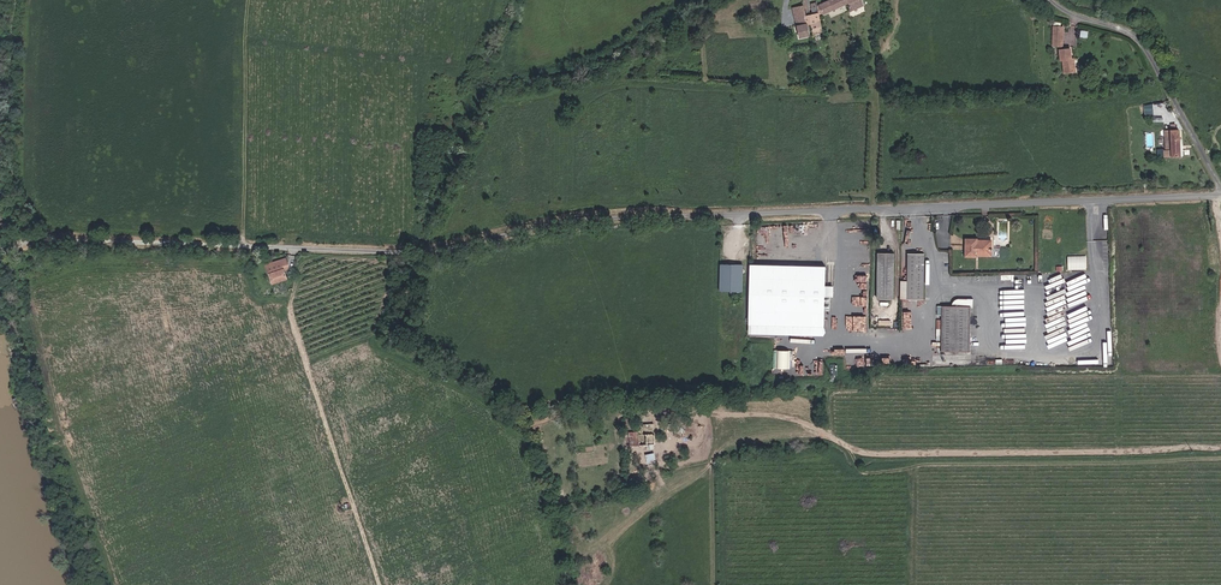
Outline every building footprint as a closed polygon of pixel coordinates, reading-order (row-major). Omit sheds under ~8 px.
[(804,6),(808,26),(812,25),(815,25),(813,17),(819,16),(818,6),(817,0),(803,0),(804,6)] [(820,17),(850,3),(848,0),(830,0),(830,1),(818,6),(819,16),(820,17)] [(850,3),(851,10),(863,6),(862,0),(848,0),(850,3)] [(809,35),(804,6),(784,10),(788,28),(786,29),(789,43),(800,41),(799,38),(809,35)] [(865,22),(863,6),(851,10),(851,13),(852,24),(855,23),(862,22),(865,22)] [(843,24),(852,24),(851,13),(843,13),(843,24)] [(820,17),(819,16),(813,17),(815,25),(812,25),(814,33),(822,31),(820,17)] [(1065,27),(1055,26),(1054,44),(1064,45),(1065,27)] [(1089,38),(1091,30),(1083,29),(1082,37),(1089,38)] [(1075,70),(1074,60),(1072,60),(1071,57),(1070,47),(1059,49),(1060,58),(1063,58),(1064,71),(1075,70)] [(1153,104),(1145,104),(1145,114),(1153,114),(1153,104)] [(1170,140),(1163,140),(1163,152),(1167,153),(1167,158),(1179,158),(1177,131),(1173,131),(1173,125),(1169,125),(1169,130),(1170,140)] [(966,259),(976,259),(975,257),(990,257),(990,252),(992,252),(992,250),(991,250),(991,243),(977,243),(976,241),(966,241),(966,259)] [(872,250),(860,250),(860,260),(867,261),(867,274),(871,274),(872,250)] [(877,253),(875,299),(892,299),(893,253),(877,253)] [(906,253),(906,299),(922,300),(922,254),(906,253)] [(1067,269),(1088,269),(1088,255),(1068,255),(1067,269)] [(284,278),(280,267),(278,260),(264,264),(271,282),(284,278)] [(720,290),(729,291),(740,291),(742,291),(743,265),(721,263),(720,290)] [(749,323),(823,326),(825,266),(751,263),(749,323)] [(871,286),(872,276),(861,275),(860,286),(871,286)] [(958,353),(959,298),(957,298),(950,307),(943,307),(941,352),(958,353)] [(974,299),(959,298),(958,353),(970,352),(971,308),(973,308),(974,299)] [(800,346),(786,346),(786,374),(805,374),(805,362),(800,362),(800,346)] [(637,447),(635,433),(627,434),(628,447),(637,447)] [(646,453),(647,461),(656,459),(654,452),(646,453)]
